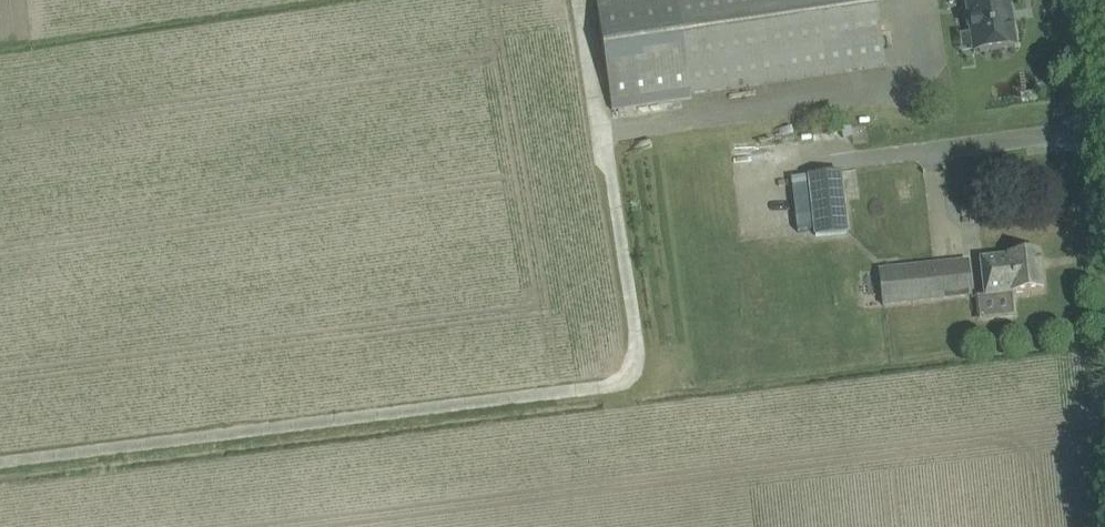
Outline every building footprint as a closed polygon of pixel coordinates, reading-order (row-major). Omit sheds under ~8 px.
[(691,99),(690,94),(885,66),(875,0),(596,0),(612,111),(691,99)] [(1009,0),(967,0),(974,53),(1016,48),(1009,0)] [(842,139),(852,138),(851,127),(841,128),(842,139)] [(847,232),(841,174),(809,178),(792,179),(798,233),(815,231),(815,236),(847,232)] [(978,322),(1017,318),(1015,293),(1043,291),(1039,253),(982,259),(985,293),(975,294),(978,322)] [(883,306),(972,296),(968,261),(880,270),(883,306)]
